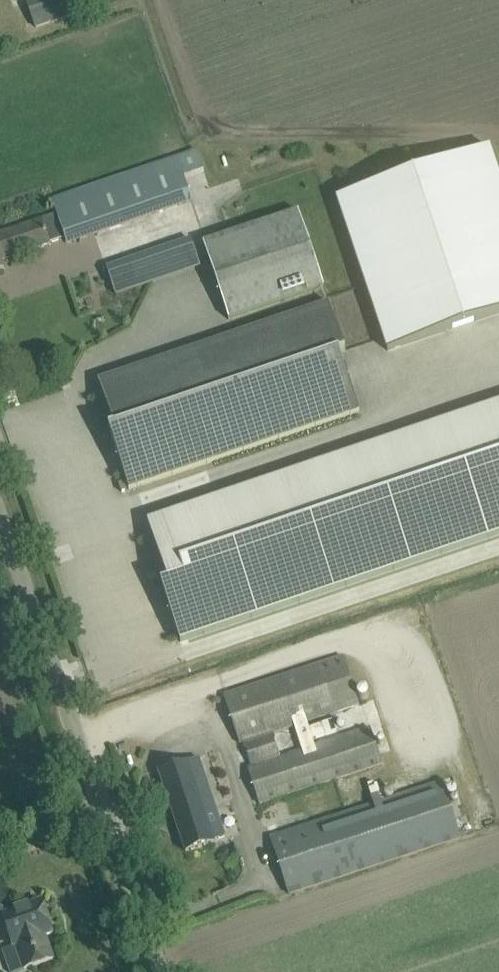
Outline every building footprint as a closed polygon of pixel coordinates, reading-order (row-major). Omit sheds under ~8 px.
[(102,0),(25,0),(34,29),(103,6),(102,0)] [(337,198),(388,351),(498,314),(498,175),(490,147),(337,198)] [(51,200),(55,214),(63,238),(66,245),(193,202),(185,179),(205,172),(198,150),(177,157),(51,200)] [(230,320),(326,287),(299,211),(203,245),(230,320)] [(55,214),(0,233),(0,271),(5,270),(2,260),(50,244),(50,243),(63,238),(55,214)] [(104,265),(114,295),(199,266),(189,236),(104,265)] [(99,385),(115,429),(109,431),(130,491),(361,411),(325,307),(99,385)] [(148,522),(150,521),(148,522),(168,582),(161,585),(181,642),(498,535),(498,407),(149,525),(148,522)] [(343,657),(319,665),(224,696),(240,744),(244,743),(252,766),(247,768),(259,805),(382,765),(361,704),(359,705),(343,657)] [(159,772),(170,806),(186,853),(215,843),(214,840),(226,836),(199,758),(159,772)] [(355,786),(357,797),(390,790),(387,779),(355,786)] [(461,838),(442,781),(270,837),(289,894),(461,838)] [(53,933),(42,902),(23,909),(2,916),(13,947),(16,946),(25,970),(53,960),(45,936),(53,933)]
